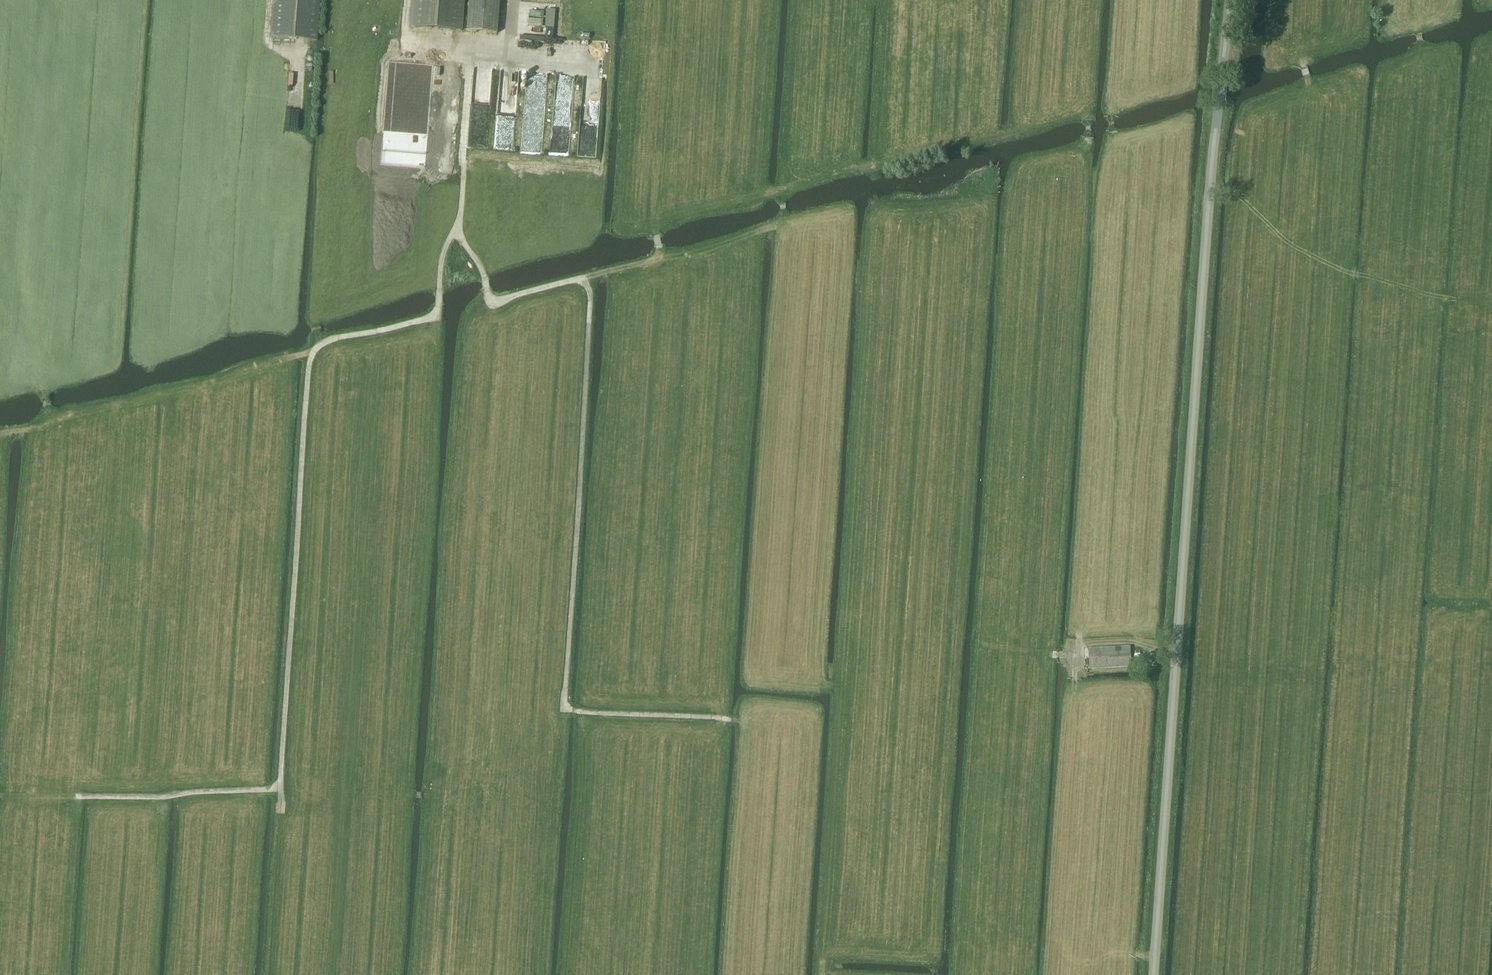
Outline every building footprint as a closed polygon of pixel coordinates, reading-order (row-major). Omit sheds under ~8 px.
[(319,0),(274,0),(271,37),(316,41),(319,0)] [(411,27),(460,31),(463,0),(413,0),(411,27)] [(499,0),(468,0),(466,31),(496,34),(499,0)] [(395,74),(381,166),(432,173),(442,79),(395,74)] [(1090,668),(1132,666),(1131,646),(1089,648),(1090,668)]
